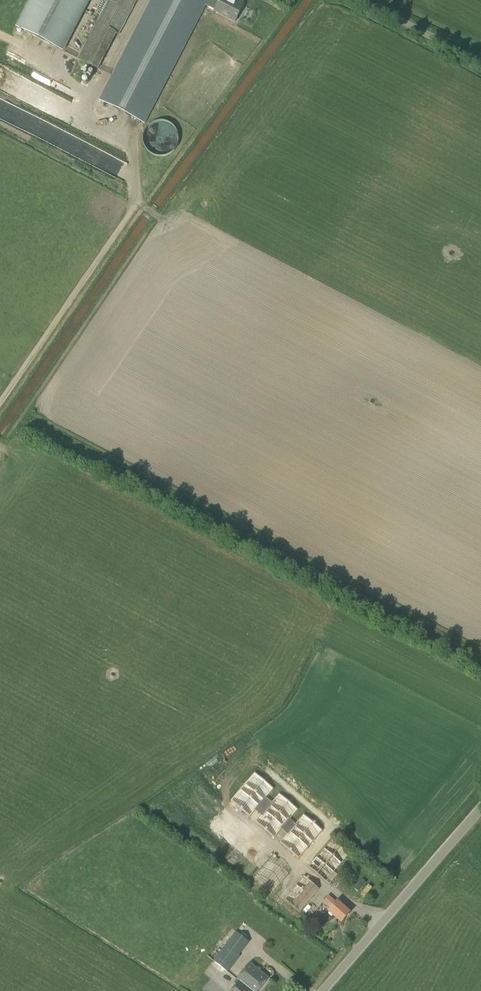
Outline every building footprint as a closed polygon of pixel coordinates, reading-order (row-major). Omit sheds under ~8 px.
[(91,0),(30,0),(16,26),(64,52),(91,0)] [(137,0),(109,0),(79,59),(98,69),(116,33),(119,35),(137,0)] [(216,11),(236,21),(244,6),(236,2),(235,3),(229,0),(221,0),(221,1),(219,0),(152,0),(113,76),(100,100),(145,124),(157,100),(206,5),(216,10),(216,11)] [(19,48),(10,51),(13,57),(21,54),(19,48)] [(69,56),(67,63),(78,67),(81,61),(69,56)] [(180,138),(179,135),(178,131),(177,128),(174,125),(171,123),(168,122),(165,121),(162,121),(159,122),(156,122),(153,124),(150,127),(148,129),(147,132),(146,135),(146,138),(146,141),(147,144),(149,148),(151,150),(154,152),(157,153),(161,155),(163,155),(165,155),(169,153),(173,151),(175,150),(177,147),(179,144),(179,141),(180,138)] [(125,167),(128,160),(104,149),(101,155),(125,167)] [(271,802),(266,797),(273,789),(254,773),(231,800),(250,816),(255,810),(261,815),(255,821),(274,837),(281,829),(287,833),(280,842),(298,858),(322,830),(303,814),(295,824),(290,819),(297,810),(279,794),(271,802)] [(273,893),(289,874),(269,858),(253,876),(273,893)] [(331,876),(318,865),(296,891),(309,901),(331,876)] [(336,902),(328,895),(322,902),(330,909),(329,911),(341,922),(349,913),(337,902),(336,902)] [(310,902),(303,912),(309,916),(316,905),(310,902)] [(340,943),(351,945),(352,932),(342,931),(340,943)] [(249,942),(236,932),(230,939),(226,937),(222,942),(209,957),(227,972),(240,956),(238,955),(249,942)] [(195,961),(191,967),(199,974),(204,969),(195,961)] [(240,981),(251,990),(259,990),(269,979),(250,963),(237,979),(240,981)] [(240,981),(232,990),(251,990),(240,981)]
